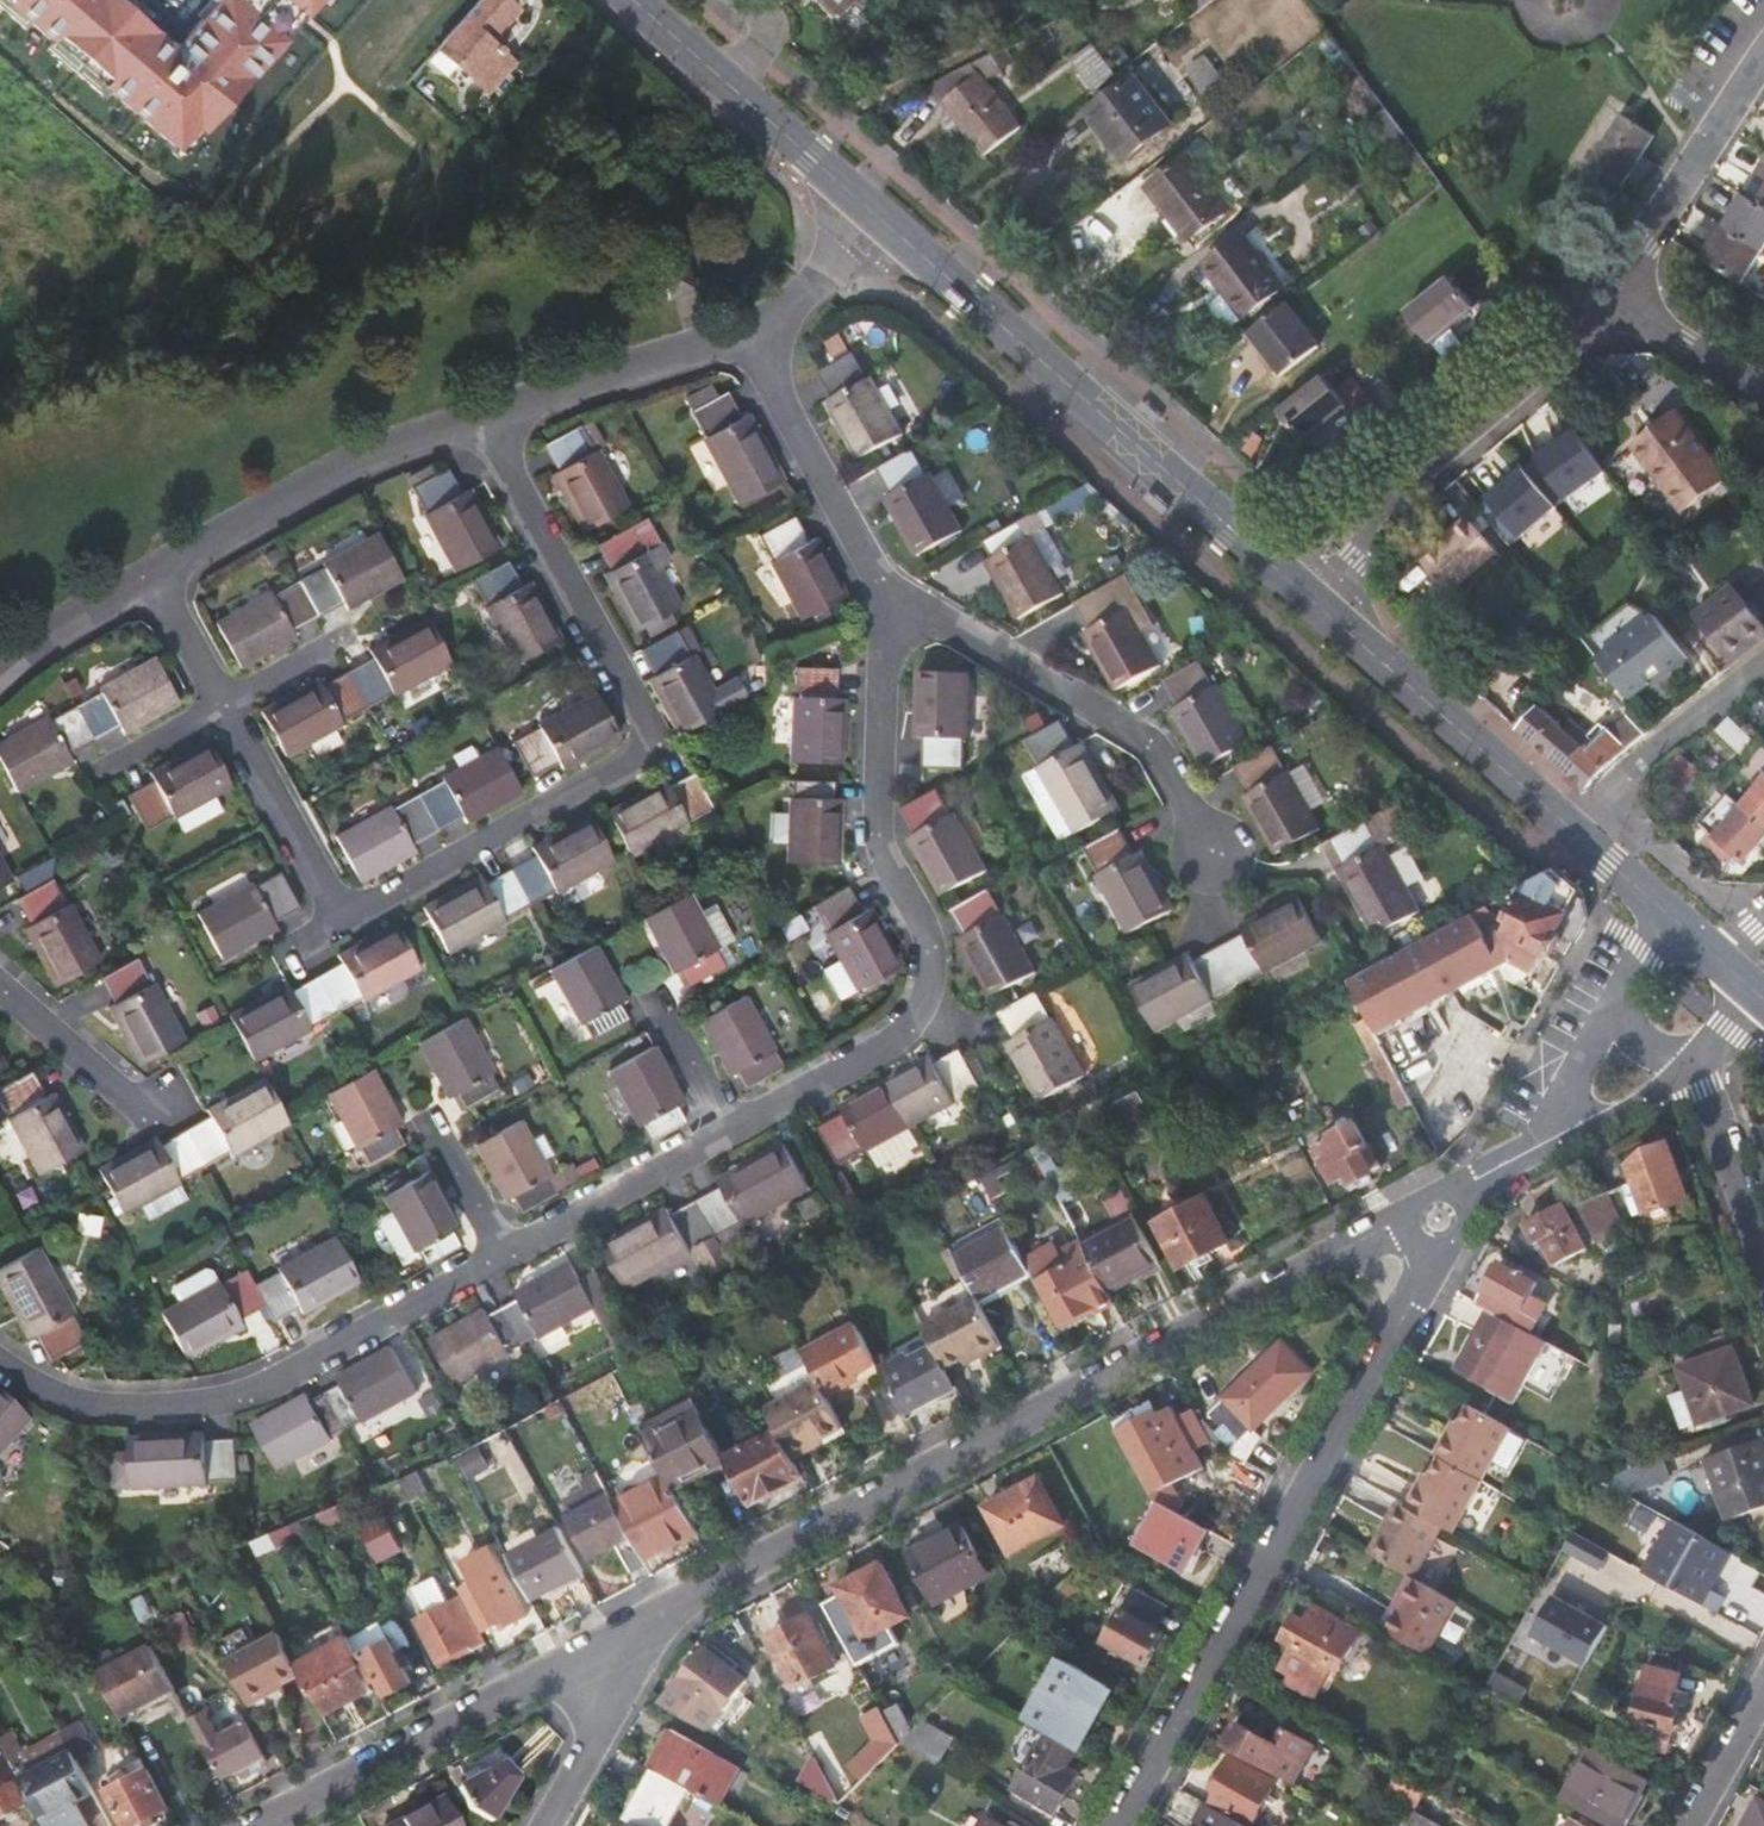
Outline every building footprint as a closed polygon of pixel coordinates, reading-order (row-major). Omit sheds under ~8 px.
[(483,91),(508,64),(493,50),(484,43),(496,30),(514,10),(502,0),(477,0),(434,48),(483,91)] [(850,21),(854,16),(836,0),(827,0),(850,21)] [(868,0),(836,0),(854,16),(868,0)] [(496,30),(484,43),(493,50),(505,37),(496,30)] [(1105,54),(1092,62),(1088,55),(1077,61),(1092,84),(1115,71),(1105,54)] [(927,76),(942,96),(977,69),(966,55),(927,76)] [(1018,122),(977,69),(942,96),(983,149),(1018,122)] [(1076,116),(1113,165),(1156,133),(1120,83),(1076,116)] [(1612,201),(1653,138),(1621,117),(1580,180),(1612,201)] [(1170,242),(1211,212),(1171,156),(1130,187),(1170,242)] [(1763,210),(1763,166),(1743,197),(1763,210)] [(1743,197),(1723,228),(1762,253),(1763,250),(1763,210),(1743,197)] [(1703,260),(1742,285),(1762,253),(1723,228),(1703,260)] [(1245,312),(1284,283),(1245,232),(1206,261),(1228,289),(1243,310),(1245,312)] [(682,265),(658,272),(667,297),(690,290),(682,265)] [(1423,336),(1469,302),(1446,271),(1400,307),(1423,336)] [(1225,318),(1232,318),(1243,310),(1228,289),(1217,296),(1216,305),(1225,318)] [(1284,371),(1319,344),(1287,300),(1251,327),(1284,371)] [(852,459),(897,433),(866,377),(862,379),(848,353),(814,373),(828,398),(820,403),(852,459)] [(1664,490),(1680,512),(1710,489),(1703,478),(1716,469),(1686,428),(1705,414),(1657,366),(1640,378),(1668,418),(1635,442),(1650,464),(1648,465),(1666,489),(1664,490)] [(1319,370),(1273,405),(1296,435),(1341,402),(1319,370)] [(702,435),(699,437),(736,501),(780,476),(744,412),(737,416),(722,390),(688,409),(702,435)] [(549,471),(580,529),(625,505),(594,448),(593,449),(579,422),(541,442),(555,468),(549,471)] [(1532,451),(1535,456),(1575,429),(1571,424),(1532,451)] [(1535,456),(1563,497),(1603,471),(1575,429),(1535,456)] [(879,497),(913,557),(960,531),(927,471),(922,473),(909,449),(874,468),(887,492),(879,497)] [(1483,494),(1487,498),(1523,468),(1520,463),(1483,494)] [(425,511),(422,513),(452,569),(498,545),(467,488),(460,493),(446,467),(433,474),(411,486),(425,511)] [(1519,537),(1556,507),(1523,468),(1487,498),(1519,537)] [(984,563),(1015,619),(1059,595),(1029,539),(1042,531),(1033,514),(981,543),(990,559),(984,563)] [(771,563),(803,616),(849,591),(817,535),(810,539),(797,516),(760,536),(775,561),(771,563)] [(1422,563),(1447,592),(1496,551),(1467,516),(1443,536),(1448,541),(1422,563)] [(601,576),(633,636),(681,610),(649,551),(646,553),(633,528),(596,548),(609,572),(601,576)] [(402,579),(376,531),(320,563),(321,566),(298,578),(319,614),(342,602),(346,609),(402,579)] [(513,663),(559,639),(527,582),(522,585),(507,558),(471,577),(486,604),(481,606),(513,663)] [(1139,632),(1151,625),(1124,576),(1073,605),(1088,632),(1082,636),(1114,690),(1158,667),(1139,632)] [(298,578),(271,592),(270,590),(214,620),(240,666),(296,637),(291,629),(319,614),(298,578)] [(1693,616),(1728,662),(1763,634),(1728,588),(1693,616)] [(1580,640),(1595,660),(1652,617),(1627,604),(1580,640)] [(1662,677),(1684,660),(1652,617),(1595,660),(1626,700),(1646,685),(1640,678),(1655,667),(1662,677)] [(349,668),(365,698),(387,686),(389,690),(446,660),(424,618),(367,649),(371,656),(349,668)] [(722,710),(677,630),(640,649),(654,674),(646,679),(678,734),(722,710)] [(75,702),(96,738),(121,724),(125,731),(177,704),(151,657),(99,685),(101,688),(75,702)] [(1200,764),(1245,740),(1214,683),(1212,684),(1198,659),(1161,679),(1174,704),(1169,707),(1200,764)] [(262,706),(285,748),(340,718),(337,713),(365,698),(349,668),(321,683),(317,676),(262,706)] [(796,702),(794,702),(792,764),(842,767),(844,702),(837,701),(838,673),(797,671),(796,702)] [(965,737),(967,676),(916,674),(913,738),(922,738),(921,767),(962,769),(962,737),(965,737)] [(555,762),(559,769),(617,738),(592,693),(535,724),(537,728),(510,743),(528,776),(555,762)] [(17,791),(74,760),(69,752),(96,738),(75,702),(49,716),(48,713),(0,739),(0,761),(17,791)] [(1608,723),(1604,725),(1601,722),(1588,736),(1578,746),(1560,730),(1535,708),(1515,730),(1518,732),(1566,775),(1583,789),(1602,768),(1643,735),(1628,714),(1610,726),(1608,723)] [(1588,736),(1569,720),(1560,730),(1578,746),(1588,736)] [(1036,767),(1034,769),(1070,835),(1118,809),(1081,742),(1073,747),(1059,721),(1022,742),(1036,767)] [(174,815),(214,794),(232,784),(207,738),(148,770),(153,777),(128,791),(148,826),(172,813),(174,815)] [(463,822),(519,791),(494,747),(438,777),(440,780),(418,793),(437,827),(459,815),(463,822)] [(1246,792),(1239,795),(1272,854),(1315,831),(1303,807),(1285,772),(1281,774),(1267,748),(1232,766),(1246,792)] [(1285,772),(1303,807),(1318,798),(1299,765),(1285,772)] [(605,809),(632,855),(689,824),(687,821),(711,809),(691,772),(667,785),(663,778),(605,809)] [(1737,800),(1763,824),(1763,772),(1737,800)] [(793,802),(791,802),(789,864),(841,867),(843,802),(835,801),(836,785),(793,782),(793,802)] [(909,838),(940,895),(981,873),(950,814),(947,816),(934,791),(900,809),(915,835),(909,838)] [(360,879),(412,850),(408,843),(437,827),(418,793),(390,808),(389,805),(335,835),(360,879)] [(182,830),(222,809),(214,794),(174,815),(182,830)] [(1763,825),(1763,824),(1737,800),(1710,829),(1736,853),(1763,825)] [(1391,839),(1375,812),(1324,841),(1339,867),(1331,872),(1369,936),(1415,911),(1377,847),(1391,839)] [(553,888),(555,891),(609,861),(583,814),(529,844),(533,851),(505,866),(526,903),(553,888)] [(1097,875),(1093,877),(1125,934),(1172,908),(1140,850),(1133,854),(1119,828),(1082,848),(1097,875)] [(1324,841),(1316,845),(1331,872),(1339,867),(1324,841)] [(482,879),(478,873),(420,905),(446,952),(504,919),(502,916),(526,903),(505,866),(482,879)] [(196,912),(221,956),(276,925),(272,918),(297,904),(277,870),(252,885),(250,881),(196,912)] [(1561,921),(1579,931),(1584,922),(1577,893),(1553,871),(1499,900),(1511,910),(1502,924),(1505,928),(1501,932),(1502,933),(1541,957),(1546,949),(1563,959),(1571,944),(1554,934),(1561,921)] [(26,923),(17,928),(48,985),(94,959),(63,903),(60,904),(46,878),(11,897),(26,923)] [(855,986),(898,963),(867,907),(860,911),(846,886),(814,904),(827,928),(824,930),(855,986)] [(963,937),(958,940),(988,995),(1036,970),(1006,914),(1002,916),(988,889),(949,910),(963,937)] [(643,917),(674,971),(681,967),(691,985),(725,966),(715,949),(719,947),(688,892),(643,917)] [(1215,944),(1237,981),(1260,969),(1261,972),(1317,941),(1291,894),(1236,925),(1239,931),(1215,944)] [(1474,927),(1488,920),(1482,909),(1384,963),(1347,982),(1364,1014),(1378,1040),(1411,1105),(1448,1086),(1407,1003),(1444,984),(1450,999),(1491,976),(1488,970),(1496,958),(1529,976),(1541,957),(1502,933),(1501,932),(1495,939),(1490,935),(1476,932),(1474,927)] [(338,960),(312,974),(332,1010),(358,996),(360,999),(415,969),(390,922),(334,952),(338,960)] [(596,944),(548,970),(579,1025),(582,1024),(590,1039),(629,1018),(620,1003),(627,999),(596,944)] [(1128,984),(1154,1031),(1212,1000),(1209,996),(1237,981),(1215,944),(1188,958),(1185,952),(1128,984)] [(111,1004),(105,1007),(136,1065),(179,1042),(148,984),(145,985),(130,958),(96,976),(111,1004)] [(286,980),(223,1015),(247,1062),(313,1026),(311,1022),(332,1010),(312,974),(289,986),(286,980)] [(1005,1040),(1037,1099),(1082,1075),(1051,1017),(1048,1019),(1033,991),(997,1011),(1011,1037),(1005,1040)] [(771,1050),(774,1049),(745,994),(698,1020),(727,1075),(736,1070),(744,1085),(779,1065),(771,1050)] [(1370,1045),(1378,1040),(1364,1014),(1356,1018),(1370,1045)] [(463,1018),(418,1043),(448,1096),(453,1093),(463,1111),(500,1090),(490,1072),(492,1071),(463,1018)] [(682,1100),(653,1044),(605,1071),(634,1126),(638,1124),(646,1139),(683,1118),(675,1104),(682,1100)] [(880,1079),(906,1126),(952,1099),(950,1095),(983,1076),(970,1057),(964,1060),(955,1045),(929,1060),(924,1053),(880,1079)] [(4,1117),(35,1172),(81,1146),(50,1091),(43,1095),(28,1069),(0,1086),(0,1101),(8,1115),(4,1117)] [(372,1069),(327,1094),(356,1147),(359,1145),(369,1163),(404,1143),(395,1126),(401,1122),(372,1069)] [(223,1155),(281,1125),(255,1078),(198,1109),(202,1116),(176,1130),(196,1167),(222,1152),(223,1155)] [(880,1079),(835,1105),(839,1111),(815,1125),(835,1162),(861,1147),(863,1151),(877,1143),(906,1126),(880,1079)] [(519,1119),(473,1144),(503,1198),(510,1194),(519,1210),(555,1190),(548,1176),(551,1174),(519,1119)] [(1368,1148),(1354,1124),(1320,1142),(1325,1151),(1315,1156),(1318,1163),(1315,1165),(1319,1173),(1326,1170),(1330,1176),(1344,1168),(1352,1184),(1371,1175),(1360,1152),(1368,1148)] [(906,1126),(877,1143),(884,1155),(913,1139),(906,1126)] [(119,1214),(174,1184),(172,1180),(196,1167),(176,1130),(152,1144),(149,1137),(94,1167),(119,1214)] [(807,1183),(781,1138),(716,1175),(720,1181),(696,1195),(717,1230),(740,1217),(742,1221),(807,1183)] [(1618,1193),(1581,1212),(1597,1245),(1644,1218),(1684,1205),(1664,1149),(1642,1155),(1627,1168),(1633,1187),(1618,1193)] [(429,1170),(383,1194),(413,1247),(416,1245),(425,1260),(459,1242),(451,1229),(460,1225),(429,1170)] [(604,1240),(630,1286),(692,1250),(690,1246),(717,1230),(696,1195),(670,1210),(666,1204),(604,1240)] [(1229,1243),(1205,1198),(1155,1224),(1178,1269),(1229,1243)] [(1553,1267),(1584,1251),(1560,1207),(1521,1227),(1532,1246),(1540,1242),(1553,1267)] [(1007,1228),(955,1256),(979,1299),(983,1307),(1034,1280),(1007,1228)] [(263,1303),(270,1316),(294,1304),(299,1312),(356,1281),(328,1234),(273,1264),(275,1267),(250,1281),(263,1303)] [(1098,1314),(1115,1304),(1097,1270),(1081,1239),(1061,1249),(1069,1267),(1041,1282),(1063,1326),(1095,1309),(1098,1314)] [(1120,1312),(1171,1285),(1148,1242),(1097,1270),(1115,1304),(1120,1312)] [(33,1245),(0,1262),(0,1288),(25,1336),(32,1332),(45,1357),(80,1338),(67,1313),(71,1312),(33,1245)] [(539,1335),(541,1338),(594,1307),(567,1260),(514,1291),(517,1296),(503,1305),(525,1343),(539,1335)] [(1503,1265),(1479,1305),(1492,1312),(1514,1325),(1537,1283),(1503,1265)] [(218,1283),(159,1315),(183,1356),(241,1325),(236,1317),(263,1303),(250,1281),(245,1272),(220,1285),(218,1283)] [(1004,1347),(983,1307),(979,1299),(924,1328),(934,1348),(946,1370),(977,1354),(980,1359),(1004,1347)] [(1598,1310),(1611,1317),(1611,1308),(1602,1302),(1598,1310)] [(429,1340),(457,1388),(512,1355),(510,1352),(525,1343),(503,1305),(486,1315),(483,1309),(429,1340)] [(1518,1352),(1535,1361),(1539,1364),(1550,1345),(1514,1325),(1492,1312),(1460,1369),(1495,1389),(1493,1394),(1515,1406),(1528,1383),(1524,1381),(1508,1371),(1518,1352)] [(850,1391),(883,1374),(880,1370),(857,1325),(804,1353),(818,1380),(827,1396),(846,1385),(850,1391)] [(361,1423),(417,1391),(390,1344),(334,1377),(338,1384),(325,1391),(347,1428),(360,1421),(361,1423)] [(1210,1443),(1245,1464),(1263,1442),(1253,1432),(1308,1375),(1275,1344),(1220,1401),(1222,1403),(1207,1418),(1221,1431),(1210,1443)] [(934,1409),(960,1396),(934,1348),(911,1360),(908,1354),(880,1370),(883,1374),(903,1412),(928,1399),(934,1409)] [(1524,1381),(1535,1361),(1518,1352),(1508,1371),(1524,1381)] [(1750,1406),(1731,1352),(1675,1371),(1694,1426),(1750,1406)] [(790,1454),(843,1425),(827,1396),(818,1380),(765,1409),(774,1426),(790,1454)] [(305,1393),(252,1424),(281,1470),(332,1441),(331,1438),(347,1428),(325,1391),(309,1400),(305,1393)] [(27,1416),(0,1392),(0,1445),(27,1416)] [(908,1423),(934,1409),(928,1399),(903,1412),(908,1423)] [(674,1490),(727,1462),(722,1454),(694,1400),(641,1428),(666,1476),(674,1490)] [(1113,1421),(1118,1430),(1156,1411),(1151,1402),(1113,1421)] [(1512,1428),(1471,1405),(1455,1436),(1449,1432),(1437,1454),(1483,1480),(1512,1428)] [(1187,1570),(1210,1529),(1178,1512),(1171,1484),(1200,1471),(1191,1453),(1210,1443),(1193,1413),(1175,1422),(1170,1412),(1159,1418),(1156,1411),(1118,1430),(1154,1499),(1131,1539),(1187,1570)] [(749,1504),(801,1477),(790,1454),(774,1426),(722,1454),(727,1462),(749,1504)] [(131,1456),(111,1457),(112,1487),(207,1482),(207,1478),(239,1476),(237,1436),(204,1438),(203,1430),(130,1434),(131,1456)] [(1759,1440),(1699,1461),(1723,1524),(1763,1509),(1763,1453),(1759,1440)] [(1483,1480),(1442,1457),(1425,1487),(1419,1484),(1407,1506),(1441,1525),(1453,1532),(1483,1480)] [(1665,1480),(1659,1461),(1603,1480),(1628,1494),(1665,1480)] [(428,1496),(416,1472),(398,1480),(411,1504),(428,1496)] [(643,1560),(696,1532),(674,1490),(666,1476),(613,1504),(631,1538),(643,1560)] [(986,1507),(1009,1553),(1063,1526),(1039,1480),(986,1507)] [(1480,1532),(1501,1489),(1484,1481),(1463,1524),(1480,1532)] [(589,1559),(631,1538),(613,1504),(609,1497),(567,1519),(589,1559)] [(1413,1578),(1441,1525),(1407,1506),(1398,1501),(1386,1522),(1392,1524),(1385,1536),(1380,1533),(1369,1553),(1413,1578)] [(315,1530),(348,1514),(342,1503),(290,1524),(288,1525),(294,1537),(313,1528),(315,1530)] [(378,1560),(401,1548),(382,1514),(360,1525),(378,1560)] [(1755,1583),(1762,1570),(1676,1521),(1647,1574),(1739,1625),(1761,1587),(1755,1583)] [(294,1537),(288,1525),(272,1532),(275,1539),(278,1545),(294,1537)] [(559,1529),(507,1557),(529,1600),(583,1572),(559,1529)] [(935,1603),(987,1577),(961,1529),(910,1555),(935,1603)] [(1575,1530),(1566,1549),(1604,1567),(1613,1548),(1575,1530)] [(272,1532),(256,1539),(259,1546),(275,1539),(272,1532)] [(1027,1582),(1046,1602),(1071,1578),(1052,1558),(1027,1582)] [(480,1579),(461,1589),(483,1631),(502,1621),(506,1627),(527,1616),(501,1567),(498,1569),(492,1560),(475,1568),(480,1579)] [(868,1639),(908,1617),(882,1565),(840,1587),(845,1595),(827,1605),(858,1665),(876,1655),(868,1639)] [(1328,1574),(1318,1591),(1349,1609),(1359,1592),(1328,1574)] [(1406,1606),(1391,1632),(1429,1655),(1458,1603),(1413,1578),(1399,1602),(1406,1606)] [(1534,1635),(1587,1666),(1609,1628),(1557,1597),(1534,1635)] [(472,1648),(484,1642),(461,1598),(415,1623),(436,1662),(470,1644),(472,1648)] [(1128,1600),(1097,1654),(1138,1676),(1156,1644),(1145,1638),(1157,1615),(1128,1600)] [(1346,1666),(1366,1630),(1316,1601),(1307,1616),(1302,1614),(1290,1634),(1300,1640),(1287,1663),(1296,1669),(1291,1678),(1322,1696),(1340,1663),(1346,1666)] [(183,1648),(199,1641),(184,1614),(169,1622),(183,1648)] [(798,1689),(837,1669),(811,1619),(771,1639),(798,1689)] [(279,1633),(227,1661),(249,1703),(301,1675),(295,1664),(279,1633)] [(312,1695),(319,1692),(329,1711),(371,1690),(360,1669),(364,1666),(347,1637),(295,1664),(301,1675),(311,1692),(312,1695)] [(392,1694),(411,1684),(389,1642),(365,1655),(378,1679),(382,1677),(392,1694)] [(692,1690),(673,1709),(705,1728),(753,1681),(717,1643),(681,1678),(692,1690)] [(150,1645),(97,1673),(119,1715),(173,1687),(150,1645)] [(1065,1658),(1028,1722),(1048,1733),(1071,1746),(1107,1682),(1065,1658)] [(1676,1702),(1683,1673),(1654,1666),(1636,1742),(1669,1749),(1680,1703),(1676,1702)] [(1528,1690),(1495,1671),(1487,1687),(1519,1706),(1528,1690)] [(891,1692),(877,1699),(884,1713),(898,1705),(891,1692)] [(881,1752),(896,1744),(873,1700),(858,1708),(881,1752)] [(898,1705),(884,1713),(896,1734),(909,1726),(898,1705)] [(249,1773),(245,1764),(262,1755),(244,1724),(217,1737),(203,1711),(190,1718),(221,1777),(237,1768),(242,1777),(249,1773)] [(950,1740),(922,1724),(902,1743),(937,1764),(950,1740)] [(1238,1725),(1226,1746),(1264,1768),(1266,1769),(1294,1785),(1316,1746),(1288,1730),(1278,1747),(1238,1725)] [(675,1729),(654,1767),(658,1769),(690,1788),(721,1805),(743,1768),(675,1729)] [(1065,1766),(1076,1748),(1071,1746),(1048,1733),(1014,1792),(1055,1815),(1078,1773),(1065,1766)] [(89,1737),(70,1747),(71,1749),(76,1759),(95,1748),(89,1737)] [(1564,1799),(1611,1825),(1621,1825),(1648,1779),(1594,1748),(1564,1799)] [(38,1817),(43,1825),(89,1825),(74,1798),(92,1789),(76,1759),(71,1749),(17,1778),(29,1799),(38,1817)] [(0,1756),(0,1814),(29,1799),(17,1778),(4,1753),(0,1756)] [(262,1755),(245,1764),(249,1773),(266,1764),(262,1755)] [(129,1762),(135,1775),(148,1769),(141,1756),(129,1762)] [(1250,1825),(1275,1780),(1232,1756),(1221,1776),(1226,1779),(1213,1804),(1250,1825)] [(817,1761),(803,1784),(838,1803),(817,1761)] [(465,1775),(461,1767),(451,1772),(471,1806),(493,1821),(516,1780),(502,1764),(479,1776),(476,1769),(465,1775)] [(135,1775),(122,1782),(106,1790),(124,1825),(134,1825),(169,1808),(148,1769),(135,1775)] [(690,1788),(658,1769),(629,1821),(636,1824),(638,1825),(668,1825),(690,1788)] [(101,1782),(106,1790),(122,1782),(117,1774),(101,1782)] [(1403,1799),(1419,1807),(1427,1792),(1412,1783),(1403,1799)] [(446,1796),(389,1825),(461,1825),(446,1796)] [(1209,1807),(1199,1825),(1200,1825),(1243,1825),(1209,1807)] [(1757,1808),(1747,1825),(1763,1825),(1763,1812),(1757,1808)] [(1417,1811),(1409,1825),(1444,1825),(1417,1811)]
